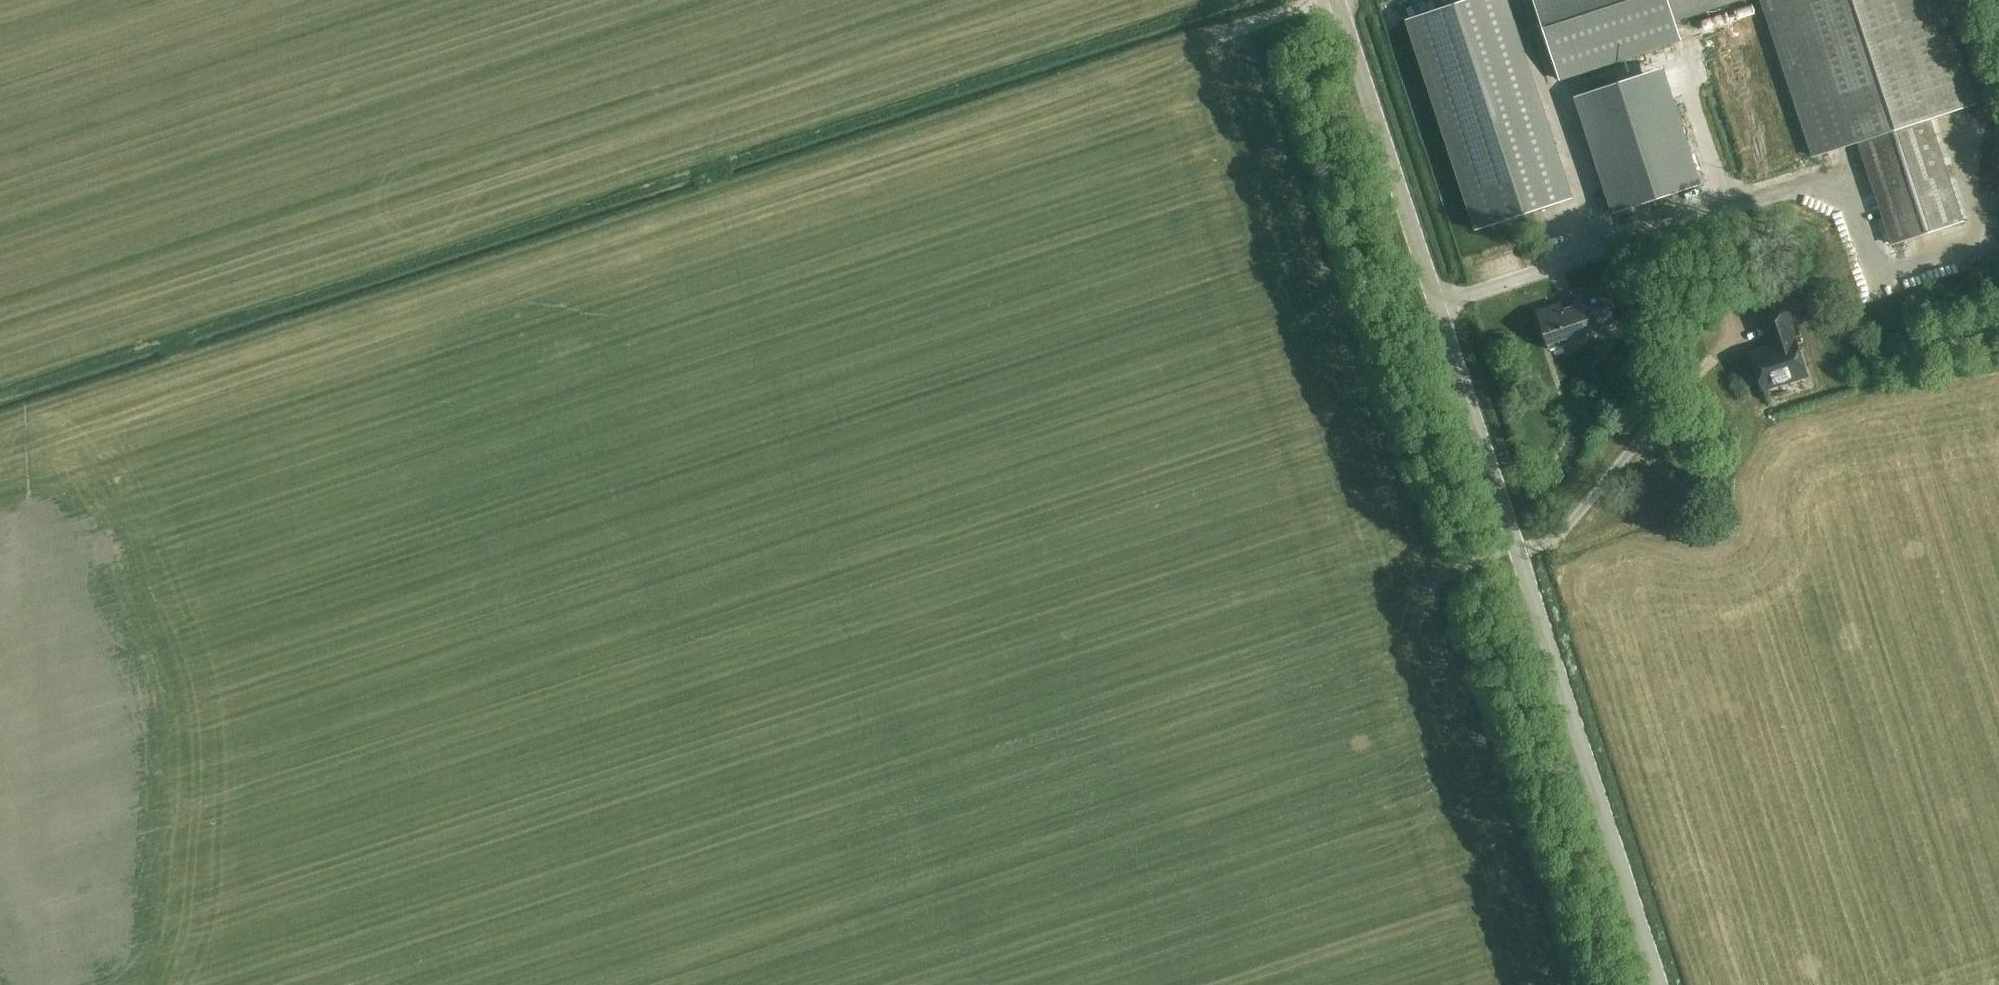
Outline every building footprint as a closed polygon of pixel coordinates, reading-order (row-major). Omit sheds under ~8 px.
[(1558,78),(1568,75),(1658,45),(1679,37),(1674,22),(1740,0),(1532,0),(1558,78)] [(1814,157),(1860,142),(1894,245),(1966,221),(1932,119),(1978,104),(1944,0),(1763,0),(1814,157)] [(1662,68),(1575,97),(1614,214),(1701,185),(1662,68)] [(1531,105),(1435,137),(1467,233),(1563,201),(1531,105)] [(1550,342),(1568,336),(1571,348),(1596,340),(1592,327),(1614,320),(1603,284),(1579,292),(1581,298),(1541,311),(1550,342)] [(1752,354),(1764,388),(1787,380),(1790,382),(1800,378),(1802,376),(1807,374),(1788,313),(1764,321),(1772,347),(1752,354)]
